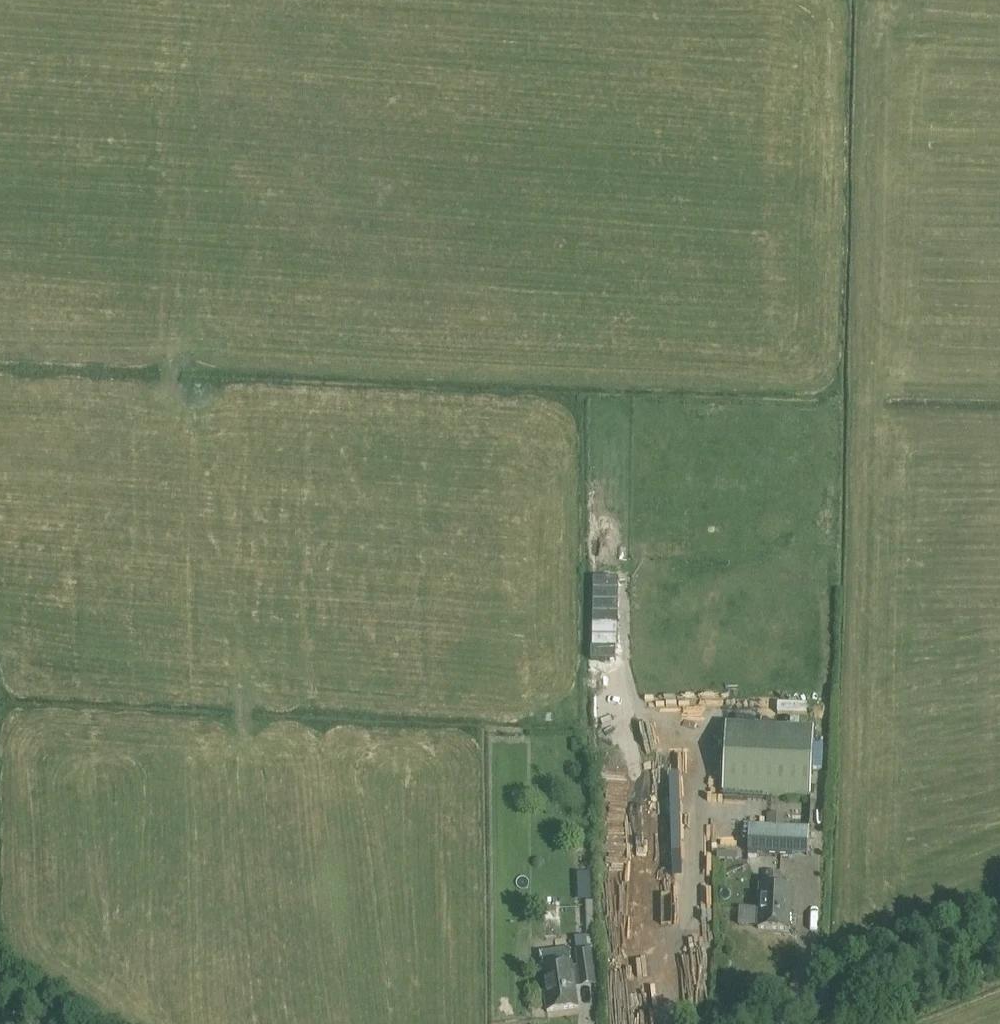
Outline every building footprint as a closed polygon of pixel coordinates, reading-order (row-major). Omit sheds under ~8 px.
[(603,613),(595,614),(596,666),(622,665),(621,599),(603,600),(603,613)] [(814,729),(811,729),(813,705),(776,702),(774,727),(734,725),(726,725),(723,795),(731,795),(811,799),(814,729)] [(811,852),(812,825),(752,822),(751,849),(811,852)] [(792,887),(781,886),(781,872),(766,872),(765,886),(760,885),(758,929),(788,931),(790,906),(791,906),(792,887)] [(574,983),(594,981),(590,949),(576,951),(578,964),(541,969),(547,1012),(578,1008),(574,983)]
